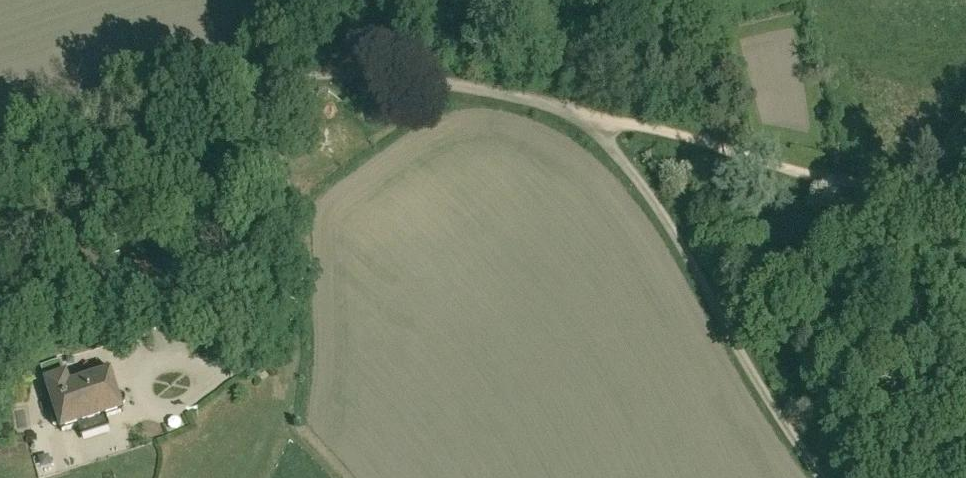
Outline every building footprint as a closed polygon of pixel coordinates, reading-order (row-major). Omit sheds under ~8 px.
[(81,375),(83,382),(69,386),(66,375),(45,381),(61,431),(79,426),(82,436),(108,428),(105,418),(122,413),(108,367),(81,375)]
